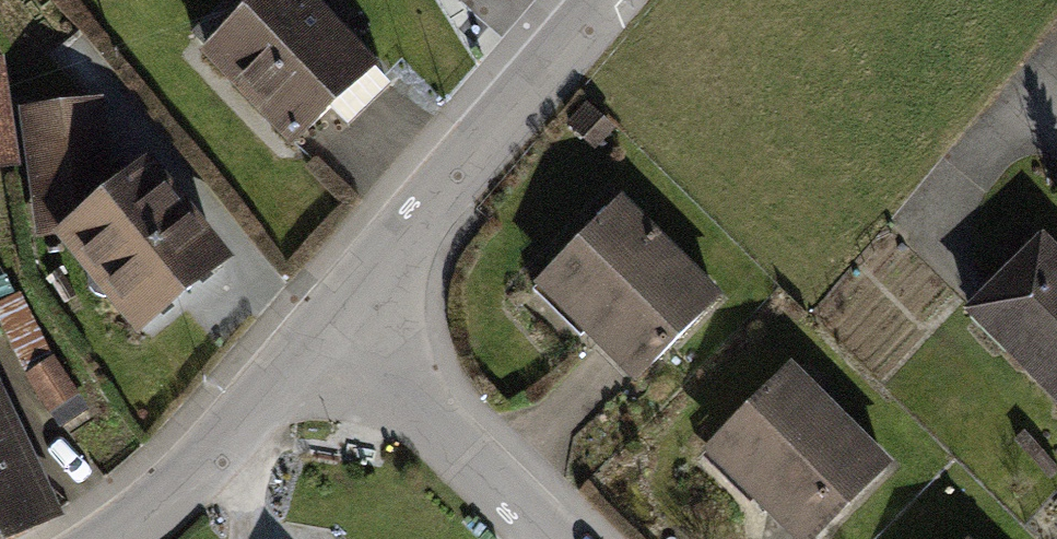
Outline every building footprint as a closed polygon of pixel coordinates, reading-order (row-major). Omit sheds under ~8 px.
[(208,53),(293,141),(323,112),(341,130),(388,86),(370,67),(368,69),(302,0),(263,0),(208,53)] [(91,103),(28,112),(37,178),(88,171),(98,209),(66,234),(93,267),(89,273),(88,280),(89,286),(92,291),(97,294),(103,296),(108,295),(114,293),(140,326),(219,262),(144,167),(121,186),(106,166),(100,167),(91,103)] [(613,129),(589,107),(572,125),(596,147),(613,129)] [(619,203),(551,272),(596,316),(586,326),(637,377),(715,298),(619,203)] [(971,311),(1056,397),(1056,256),(1041,241),(971,311)] [(52,412),(76,397),(53,363),(30,379),(52,412)] [(719,439),(765,484),(755,494),(801,538),(812,538),(884,465),(787,370),(719,439)] [(1052,478),(1056,473),(1056,460),(1025,428),(1014,439),(1052,478)] [(45,517),(0,429),(0,538),(45,517)]
